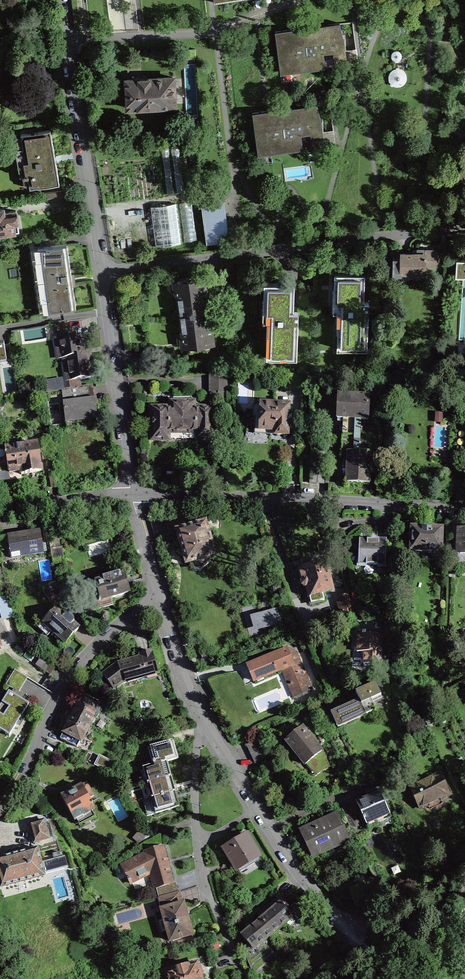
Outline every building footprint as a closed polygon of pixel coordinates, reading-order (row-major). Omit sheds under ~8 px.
[(356,50),(352,23),(275,35),(281,77),(326,70),(326,68),(347,65),(345,52),(356,50)] [(183,49),(183,59),(196,58),(195,49),(183,49)] [(391,55),(391,57),(391,58),(392,59),(392,60),(394,61),(395,61),(395,62),(397,62),(398,62),(398,61),(399,61),(400,60),(401,59),(402,58),(402,56),(402,54),(401,53),(400,52),(399,51),(398,51),(396,51),(395,51),(394,51),(393,52),(392,54),(391,55)] [(104,55),(90,56),(90,65),(104,64),(104,55)] [(389,73),(388,75),(388,78),(388,80),(389,82),(391,83),(390,84),(392,86),(393,86),(394,86),(396,87),(399,87),(401,86),(404,84),(405,82),(406,79),(407,76),(406,74),(404,71),(402,69),(399,68),(399,67),(397,68),(396,68),(396,69),(394,69),(392,70),(390,71),(389,73)] [(175,106),(173,77),(126,80),(127,91),(128,108),(175,106)] [(303,151),(302,137),(323,134),(319,105),(252,114),(258,157),(303,151)] [(30,188),(59,183),(55,157),(50,129),(21,134),(23,148),(15,149),(20,176),(24,175),(24,177),(28,176),(30,188)] [(66,191),(47,193),(48,202),(67,199),(66,191)] [(219,197),(204,199),(210,240),(229,237),(226,220),(222,221),(219,197)] [(192,201),(179,204),(184,243),(198,240),(192,201)] [(180,243),(175,203),(150,206),(155,247),(180,243)] [(0,209),(0,234),(15,232),(13,223),(18,223),(16,213),(16,211),(4,212),(4,208),(0,209)] [(72,280),(67,244),(37,248),(46,312),(76,308),(72,280)] [(402,253),(401,258),(393,258),(392,276),(401,276),(402,272),(424,273),(424,267),(436,267),(436,250),(424,250),(424,254),(418,254),(402,253)] [(457,262),(456,280),(462,280),(464,280),(464,262),(457,262)] [(339,322),(339,332),(337,332),(337,348),(367,349),(369,302),(364,302),(365,274),(334,273),(334,299),(348,300),(347,303),(347,311),(342,310),(342,311),(343,311),(343,322),(339,322)] [(209,312),(204,278),(177,281),(177,282),(178,290),(176,291),(177,292),(176,292),(178,308),(179,307),(181,320),(179,320),(181,336),(182,336),(182,337),(184,337),(185,346),(212,342),(209,312)] [(263,309),(277,310),(277,321),(268,320),(267,358),(297,359),(298,312),(293,312),(294,284),(279,284),(264,283),(263,309)] [(69,336),(66,322),(56,323),(58,338),(59,338),(60,338),(62,351),(64,351),(65,358),(69,381),(92,377),(89,353),(84,354),(82,341),(80,334),(69,336)] [(227,374),(210,374),(210,394),(219,394),(219,409),(228,409),(227,374)] [(62,390),(63,402),(65,421),(98,417),(99,417),(97,403),(96,398),(93,399),(91,385),(62,390)] [(343,422),(345,422),(344,435),(360,436),(360,420),(368,420),(369,397),(338,395),(337,418),(343,419),(343,422)] [(168,439),(168,432),(183,432),(183,397),(173,397),(173,398),(172,398),(172,409),(158,409),(154,409),(154,410),(153,410),(153,438),(154,438),(154,439),(168,439)] [(192,398),(192,397),(183,397),(183,432),(198,431),(198,439),(211,439),(211,438),(213,438),(213,410),(211,410),(211,409),(198,409),(193,409),(193,398),(192,398)] [(272,434),(287,435),(288,406),(261,405),(261,406),(256,406),(254,409),(253,416),(256,418),(255,430),(269,430),(269,434),(272,434)] [(360,436),(344,435),(343,453),(346,453),(346,457),(348,457),(346,483),(356,484),(369,485),(371,453),(359,453),(360,436)] [(21,447),(20,445),(13,447),(14,448),(0,450),(0,472),(20,469),(21,474),(25,474),(32,473),(31,468),(41,466),(37,444),(21,447)] [(310,467),(309,483),(318,484),(318,467),(310,467)] [(326,468),(318,467),(318,484),(325,484),(326,468)] [(57,474),(49,475),(51,487),(59,486),(57,474)] [(346,529),(343,516),(334,515),(338,531),(346,529)] [(209,557),(214,555),(205,523),(177,532),(182,547),(187,563),(192,562),(193,562),(194,563),(198,562),(199,562),(201,563),(202,563),(202,564),(203,563),(204,563),(207,561),(207,560),(208,560),(208,559),(208,558),(209,557)] [(427,528),(424,528),(423,529),(423,530),(413,529),(412,539),(409,539),(409,547),(412,547),(412,549),(429,550),(429,554),(437,554),(437,550),(440,550),(441,530),(431,530),(431,529),(430,528),(427,528)] [(47,551),(45,543),(42,544),(40,531),(16,535),(7,536),(11,558),(44,552),(44,551),(47,551)] [(49,541),(54,572),(61,571),(64,571),(59,539),(49,541)] [(385,568),(387,540),(371,540),(358,540),(356,567),(366,567),(366,566),(377,566),(377,568),(383,568),(385,568)] [(311,603),(314,614),(327,611),(325,600),(323,591),(325,592),(329,591),(332,588),(326,564),(308,569),(299,571),(302,584),(303,585),(303,586),(304,586),(305,587),(307,587),(311,603)] [(111,598),(130,593),(126,577),(125,574),(120,575),(120,574),(104,578),(104,579),(96,582),(98,590),(86,593),(91,611),(113,605),(111,598)] [(52,604),(65,594),(56,582),(40,587),(52,604)] [(65,616),(57,608),(38,628),(47,636),(52,631),(65,643),(67,641),(79,628),(73,623),(74,622),(73,620),(73,618),(71,617),(70,616),(68,615),(66,615),(65,616)] [(383,665),(385,631),(369,631),(369,635),(366,635),(367,633),(365,633),(363,633),(363,635),(354,635),(353,643),(355,643),(354,652),(361,653),(361,664),(383,665)] [(290,657),(287,649),(248,665),(249,669),(255,681),(282,669),(289,686),(293,685),(297,695),(312,689),(297,654),(290,657)] [(118,664),(118,663),(103,675),(113,689),(123,682),(147,675),(146,671),(156,668),(152,654),(151,651),(140,654),(141,657),(125,661),(118,664)] [(56,666),(42,657),(37,665),(50,674),(56,666)] [(15,670),(6,685),(18,693),(28,678),(15,670)] [(340,708),(341,709),(341,710),(345,718),(364,709),(365,712),(375,707),(372,700),(381,696),(375,683),(356,692),(359,700),(340,708)] [(29,704),(9,692),(0,706),(0,730),(9,736),(12,731),(29,704)] [(99,708),(80,698),(72,712),(71,715),(90,725),(91,725),(95,717),(97,718),(101,710),(98,708),(99,708)] [(90,725),(71,715),(68,720),(62,732),(63,732),(60,739),(77,747),(80,741),(81,741),(90,725)] [(311,759),(321,751),(322,751),(321,750),(321,751),(303,728),(302,727),(286,740),(287,741),(287,740),(294,749),(299,756),(299,757),(300,757),(305,763),(305,764),(311,759)] [(173,738),(148,745),(152,762),(167,759),(178,756),(173,738)] [(250,754),(265,747),(261,738),(247,745),(250,754)] [(71,755),(57,747),(53,756),(68,763),(71,755)] [(265,747),(250,754),(255,763),(270,756),(265,747)] [(329,767),(323,753),(321,751),(311,759),(321,771),(329,767)] [(87,754),(83,761),(95,767),(98,760),(87,754)] [(152,762),(142,766),(147,781),(149,780),(171,774),(167,759),(152,762)] [(171,774),(149,780),(153,795),(176,789),(171,774)] [(422,781),(413,785),(413,786),(410,788),(412,793),(419,808),(429,804),(431,809),(443,804),(440,799),(449,794),(440,774),(423,782),(422,781)] [(88,799),(94,796),(87,783),(75,789),(75,788),(69,791),(61,796),(74,821),(94,810),(88,799)] [(383,802),(390,799),(384,786),(367,794),(369,799),(358,804),(360,810),(364,818),(363,818),(364,820),(365,820),(368,827),(380,821),(378,818),(388,813),(383,802)] [(153,795),(143,798),(147,814),(180,805),(176,789),(153,795)] [(350,805),(342,809),(352,829),(360,825),(350,805)] [(338,818),(330,822),(328,818),(327,818),(328,818),(301,831),(305,838),(311,852),(334,841),(336,845),(348,840),(348,841),(349,840),(338,818)] [(34,842),(36,842),(36,841),(47,839),(49,838),(48,836),(44,822),(45,822),(44,820),(42,820),(31,823),(29,824),(30,826),(34,840),(34,842)] [(258,854),(246,834),(237,840),(236,838),(235,837),(232,838),(229,840),(231,843),(224,848),(235,868),(237,867),(240,871),(259,859),(256,855),(258,854)] [(173,882),(172,882),(165,855),(163,848),(164,848),(164,846),(144,852),(145,854),(122,865),(128,878),(127,878),(128,881),(129,880),(131,883),(132,883),(132,882),(150,872),(155,888),(156,888),(173,883),(173,882)] [(37,848),(35,849),(13,855),(0,858),(0,884),(1,887),(3,886),(42,876),(44,875),(44,873),(38,851),(37,848)] [(170,941),(192,935),(186,912),(183,903),(182,903),(179,891),(164,895),(168,907),(161,909),(164,921),(161,923),(163,930),(166,929),(170,941)] [(262,918),(274,933),(293,916),(298,922),(305,916),(295,904),(289,910),(282,901),(266,915),(262,918)] [(244,913),(240,907),(234,911),(238,918),(244,913)] [(270,950),(269,950),(264,944),(266,943),(263,941),(274,933),(262,918),(249,928),(242,935),(249,944),(244,949),(252,969),(263,960),(272,952),(270,950)] [(166,975),(167,978),(202,978),(199,970),(197,965),(197,963),(195,963),(195,964),(190,965),(189,964),(172,969),(173,970),(167,972),(165,973),(166,975)]
